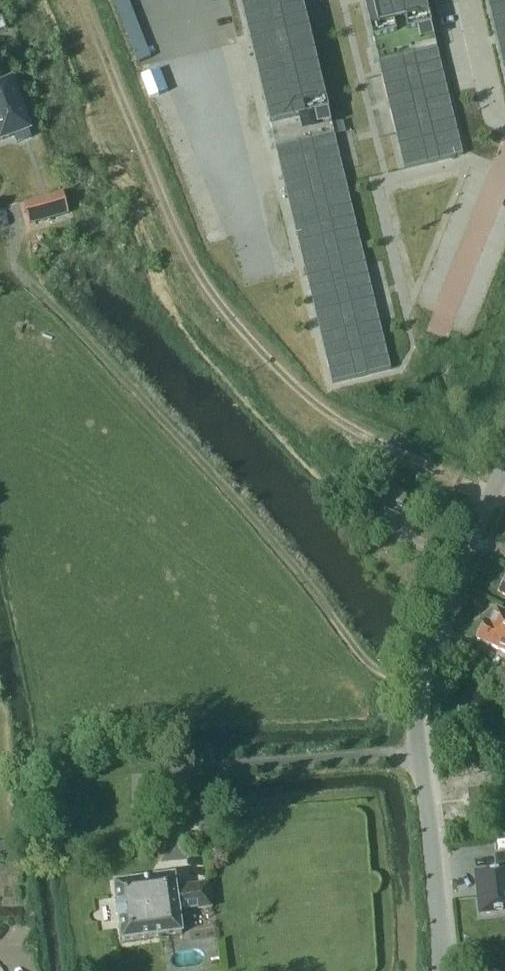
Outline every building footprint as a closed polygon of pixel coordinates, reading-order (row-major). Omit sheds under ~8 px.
[(271,126),(276,149),(305,270),(332,383),(391,369),(302,0),(240,0),(271,126)] [(373,40),(379,63),(404,169),(463,155),(426,0),(364,0),(373,40)] [(504,76),(504,0),(487,0),(504,76)] [(0,84),(0,140),(30,130),(13,80),(0,84)] [(63,195),(25,205),(30,224),(68,214),(63,195)] [(496,610),(489,624),(486,623),(484,627),(481,628),(478,634),(479,637),(477,641),(504,654),(504,614),(496,610)] [(495,855),(496,872),(477,874),(481,914),(504,912),(504,854),(495,855)] [(176,889),(174,878),(115,885),(123,941),(183,934),(178,903),(183,902),(184,911),(212,908),(208,884),(176,889)]
